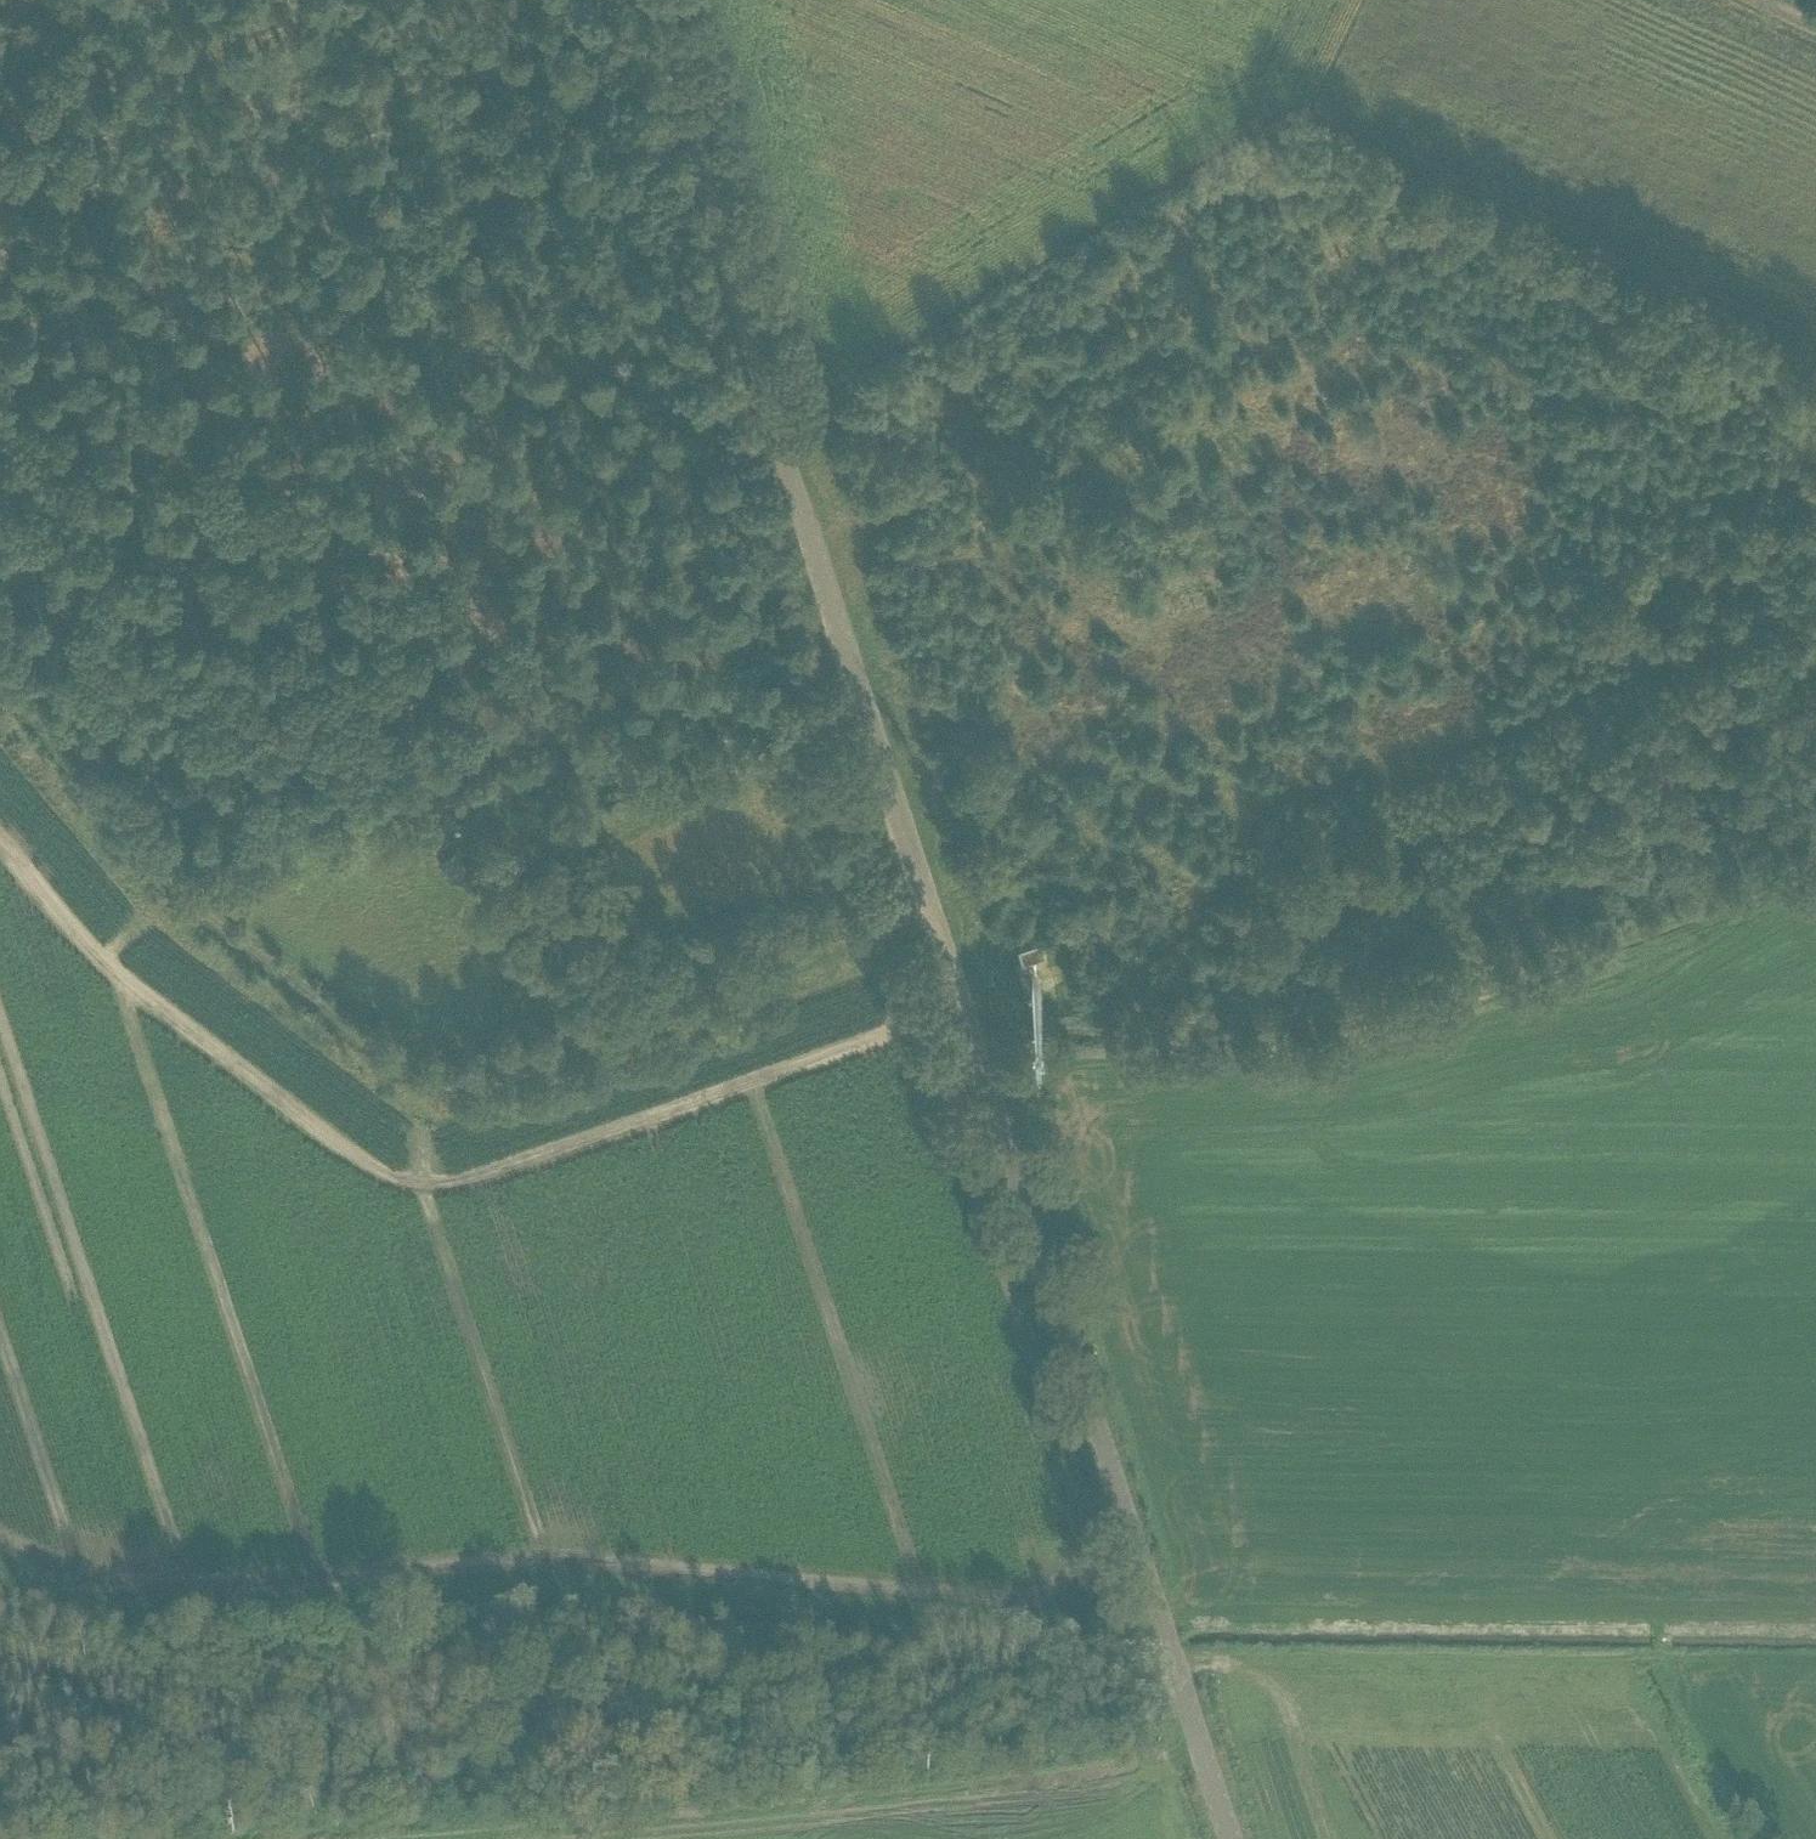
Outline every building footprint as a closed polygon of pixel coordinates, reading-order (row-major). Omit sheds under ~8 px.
[(1019,949),(1023,963),(1046,956),(1042,942),(1019,949)]
